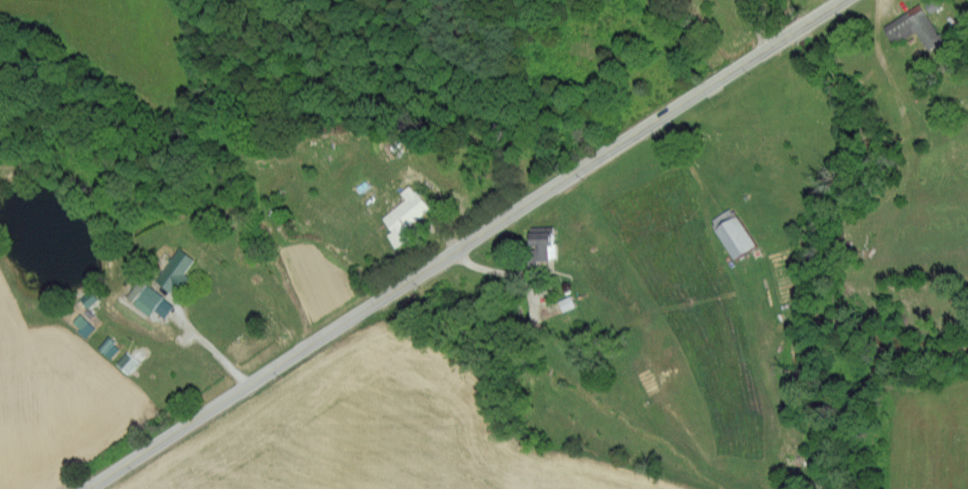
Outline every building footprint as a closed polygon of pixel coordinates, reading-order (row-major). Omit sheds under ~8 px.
[(882,24),(892,41),(914,28),(927,49),(941,40),(919,2),(882,24)] [(405,197),(381,216),(392,229),(386,234),(396,246),(411,234),(405,227),(430,207),(410,182),(399,191),(405,197)] [(755,243),(730,205),(709,219),(734,257),(755,243)] [(536,258),(555,257),(554,228),(529,228),(529,243),(535,242),(536,258)] [(156,281),(174,292),(194,256),(176,246),(156,281)] [(125,294),(131,299),(144,284),(138,279),(125,294)] [(148,314),(152,308),(164,316),(174,302),(145,283),(132,303),(148,314)] [(139,361),(126,350),(115,362),(129,373),(139,361)]
